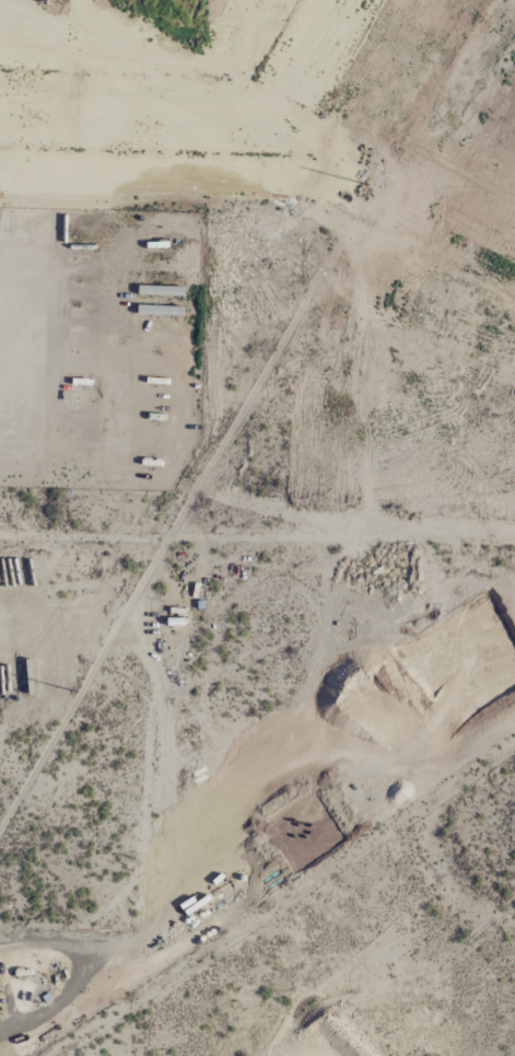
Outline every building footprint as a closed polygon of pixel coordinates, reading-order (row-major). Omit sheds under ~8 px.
[(182,288),(136,287),(136,296),(182,297),(182,288)] [(142,316),(181,317),(181,308),(142,307),(142,316)]
